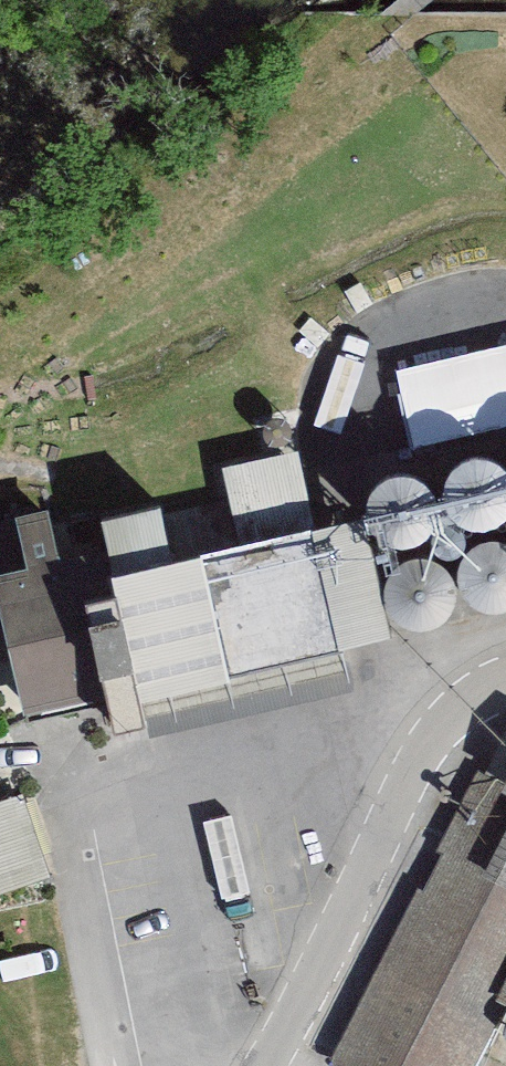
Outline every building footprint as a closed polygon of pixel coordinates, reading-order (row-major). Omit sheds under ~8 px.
[(438,424),(445,431),(454,436),(464,438),(476,436),(485,431),(493,423),(497,412),(498,401),(494,390),(488,381),(478,375),(467,372),(457,373),(447,378),(439,385),(434,394),(432,404),(433,414),(438,424)] [(362,505),(397,655),(505,630),(505,472),(362,505)] [(359,531),(172,573),(162,527),(97,541),(103,569),(65,578),(52,520),(20,527),(32,578),(0,585),(0,600),(30,734),(105,717),(114,759),(148,751),(138,706),(386,650),(359,531)] [(330,1065),(470,1065),(499,1007),(505,1010),(505,745),(483,793),(466,786),(330,1065)] [(51,874),(26,791),(0,799),(0,890),(51,874)]
